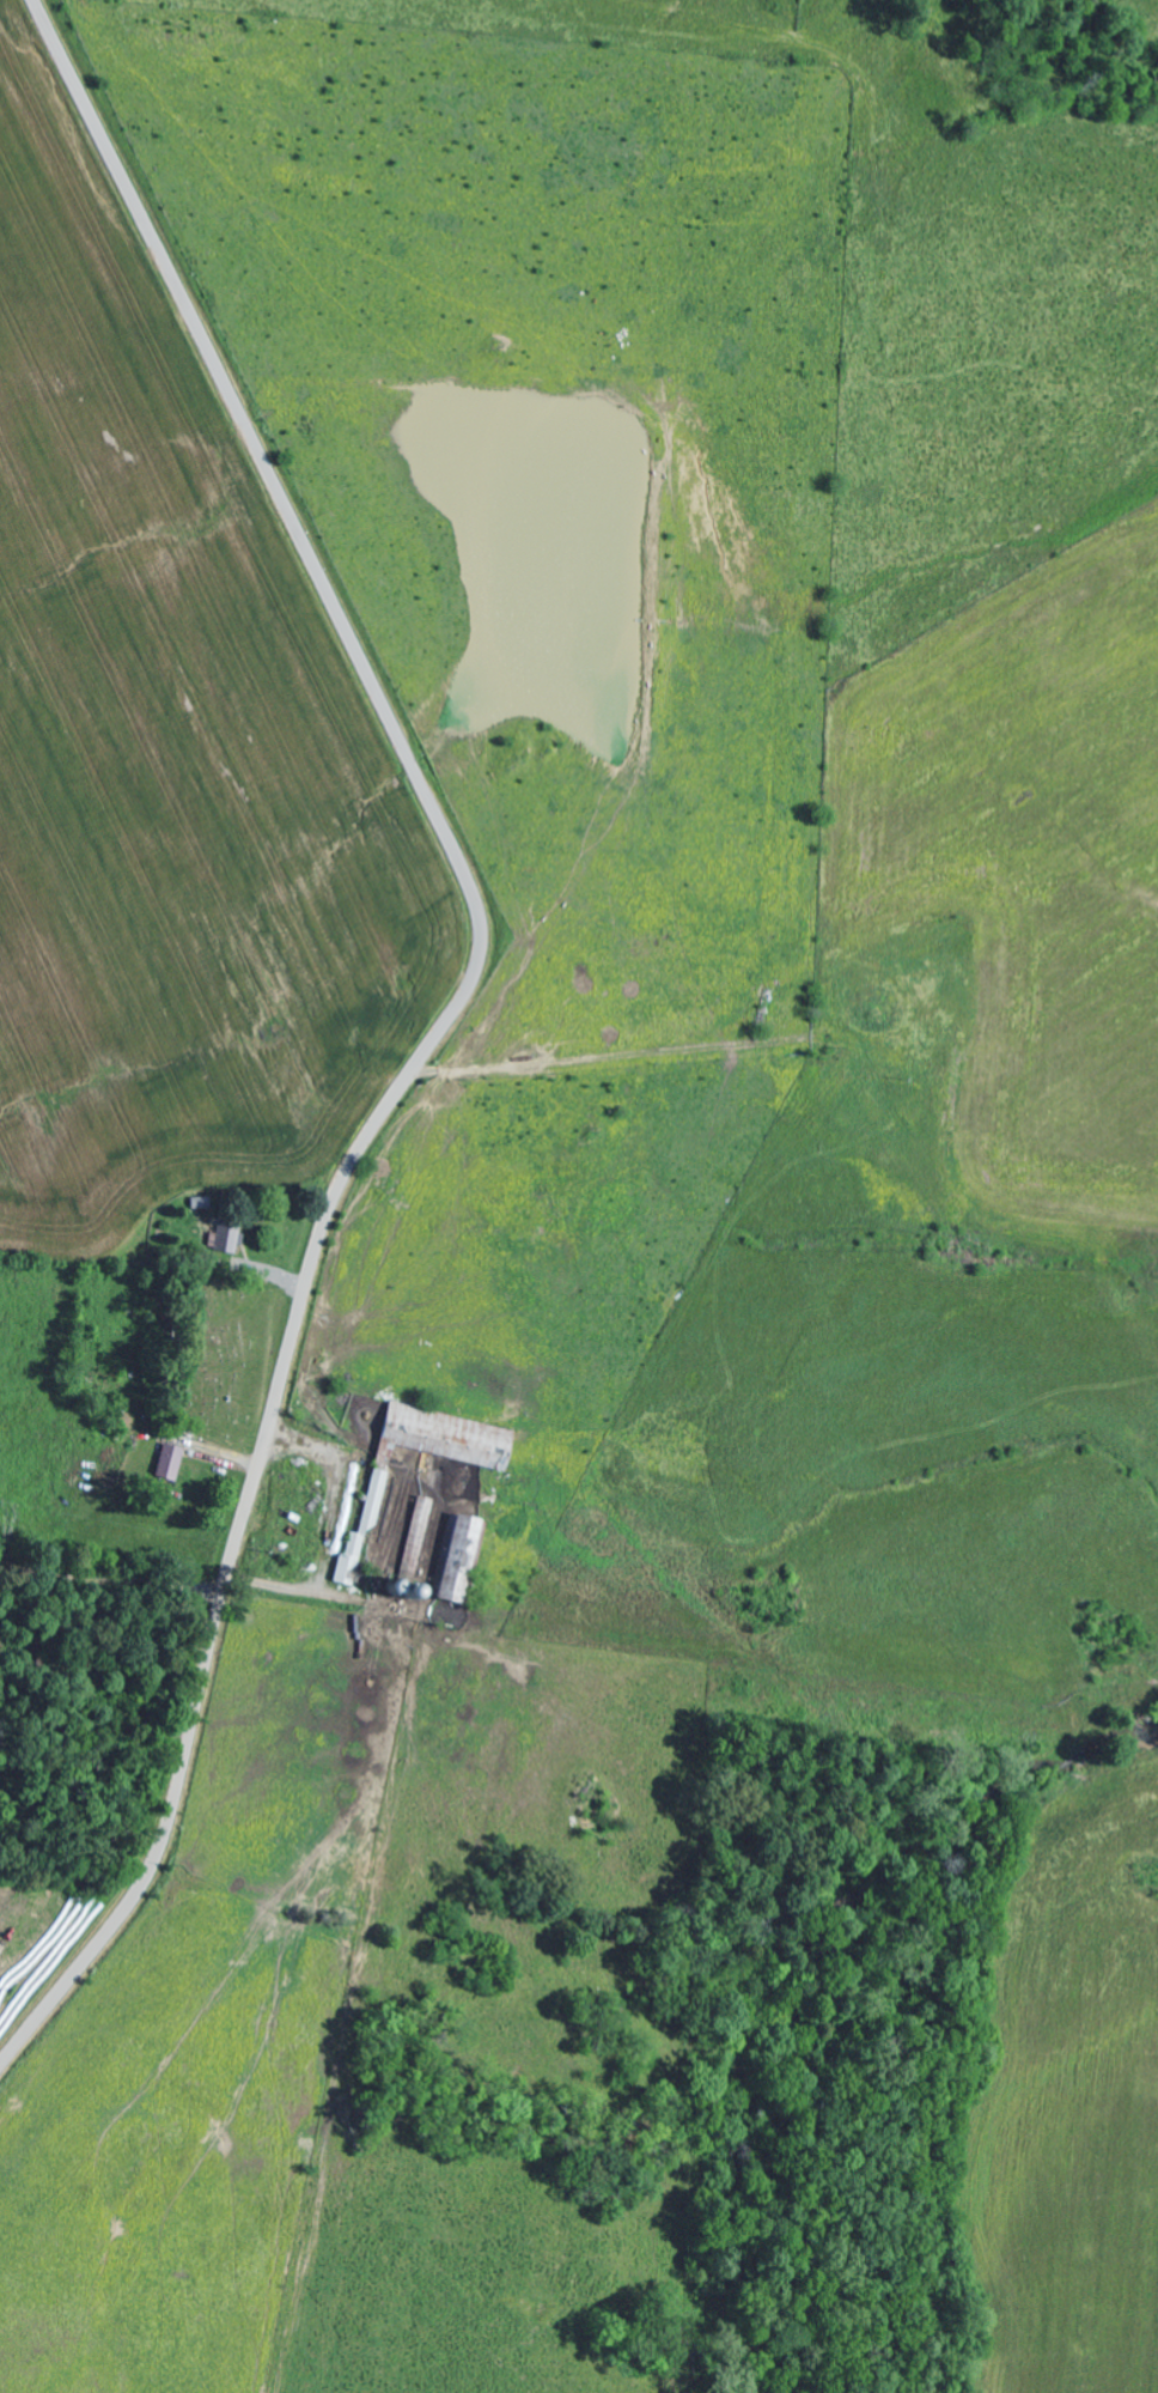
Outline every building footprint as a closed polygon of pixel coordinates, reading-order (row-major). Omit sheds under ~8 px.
[(239,1253),(240,1225),(219,1224),(218,1252),(239,1253)] [(510,1472),(518,1431),(389,1405),(364,1536),(376,1539),(394,1450),(510,1472)] [(158,1478),(178,1484),(187,1451),(167,1445),(158,1478)] [(484,1522),(450,1515),(434,1599),(469,1606),(484,1522)] [(336,1584),(356,1588),(357,1584),(368,1587),(371,1572),(360,1570),(366,1537),(352,1534),(348,1556),(342,1555),(336,1584)]
